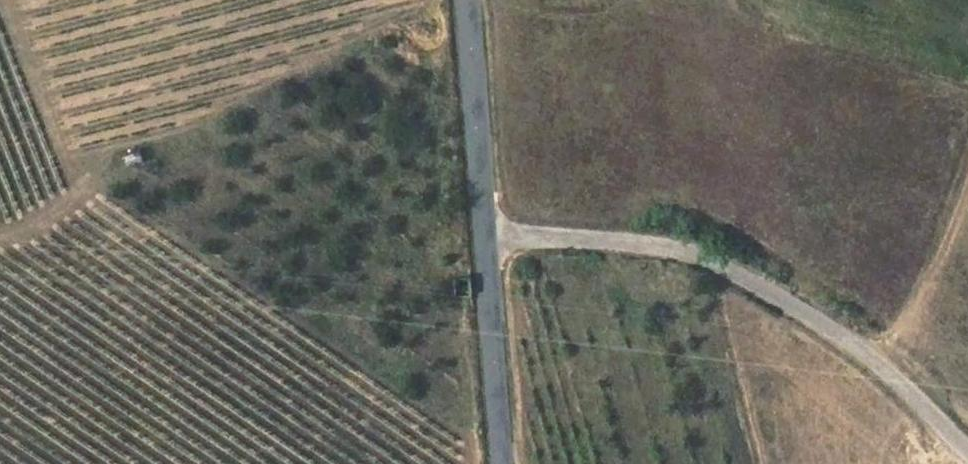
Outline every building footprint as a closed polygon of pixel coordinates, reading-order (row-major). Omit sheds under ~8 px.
[(141,154),(122,158),(124,169),(143,165),(141,154)]
